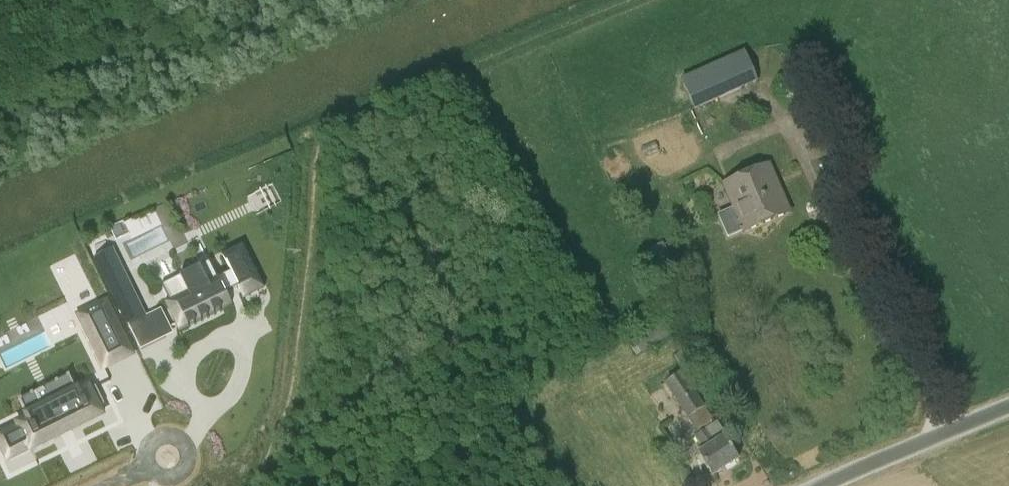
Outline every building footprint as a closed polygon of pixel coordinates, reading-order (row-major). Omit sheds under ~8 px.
[(681,79),(695,110),(758,82),(745,50),(681,79)] [(784,76),(787,84),(802,78),(799,70),(784,76)] [(724,184),(744,232),(790,212),(769,165),(724,184)] [(146,317),(130,285),(113,249),(94,258),(128,326),(146,317)] [(224,261),(232,277),(216,284),(208,268),(181,282),(188,298),(167,309),(179,333),(228,309),(223,298),(239,290),(244,301),(261,293),(241,252),(224,261)] [(104,369),(132,355),(106,301),(77,315),(104,369)] [(625,338),(636,356),(671,335),(659,316),(625,338)] [(682,367),(689,363),(683,353),(676,357),(682,367)] [(671,401),(674,399),(697,434),(717,422),(687,370),(661,386),(671,401)] [(0,435),(0,446),(7,460),(28,450),(30,452),(32,451),(31,448),(40,444),(41,446),(44,445),(42,443),(51,438),(52,441),(55,439),(54,438),(60,435),(61,436),(62,436),(61,434),(69,430),(70,432),(71,431),(71,429),(76,427),(77,428),(80,427),(76,420),(104,406),(95,387),(90,390),(89,388),(86,389),(87,392),(79,396),(76,391),(74,392),(74,393),(65,398),(65,397),(62,398),(63,399),(59,401),(58,400),(56,402),(47,407),(47,406),(44,407),(44,408),(41,410),(40,409),(37,410),(38,411),(29,416),(29,415),(26,416),(28,421),(20,425),(18,423),(16,424),(17,427),(0,435)] [(717,424),(694,438),(702,450),(698,453),(713,477),(739,460),(724,436),(717,424)]
